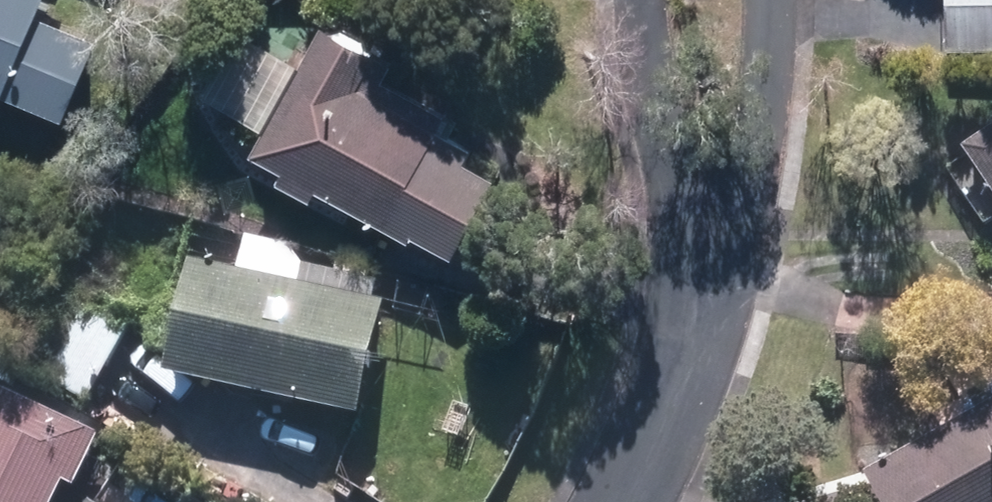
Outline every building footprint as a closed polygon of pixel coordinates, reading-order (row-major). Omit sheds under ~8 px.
[(39,0),(0,0),(0,100),(39,0)] [(950,27),(991,29),(991,0),(951,0),(950,27)] [(330,24),(265,136),(288,149),(281,161),(320,183),(327,171),(451,242),(508,143),(399,80),(406,67),(330,24)] [(974,143),(991,169),(991,130),(974,143)] [(240,266),(189,261),(176,375),(361,396),(374,281),(310,274),(315,233),(245,225),(240,266)] [(132,314),(61,271),(15,346),(87,389),(132,314)] [(0,386),(0,501),(54,501),(65,476),(81,483),(104,430),(0,386)] [(873,468),(894,501),(991,501),(991,394),(873,468)]
